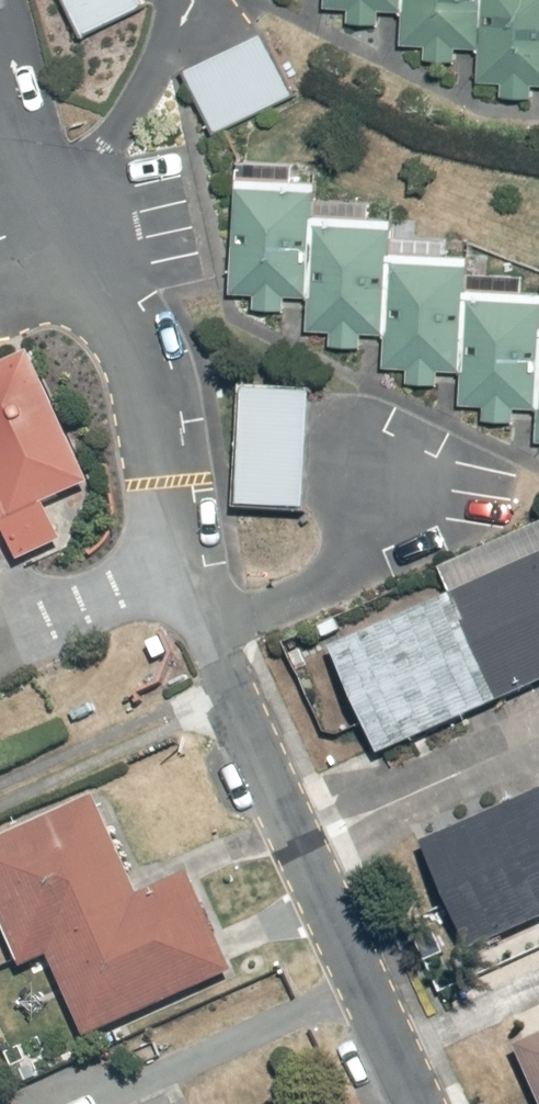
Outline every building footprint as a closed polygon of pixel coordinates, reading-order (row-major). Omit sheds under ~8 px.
[(42,17),(81,0),(35,0),(42,17)] [(325,8),(350,9),(350,24),(380,24),(380,9),(405,9),(404,42),(426,43),(426,56),(457,57),(457,42),(481,43),(479,97),(538,99),(538,86),(538,0),(325,0),(325,8)] [(225,22),(156,57),(179,101),(248,66),(225,22)] [(240,154),(236,292),(255,293),(254,310),(291,311),(291,294),(312,295),(311,331),(330,332),(330,344),(364,345),(364,332),(386,332),(385,369),(412,370),(412,380),(444,381),(444,370),(464,371),(463,405),(473,405),(472,419),(524,420),(524,437),(538,438),(538,299),(472,298),(473,260),(394,258),(395,221),(318,219),(319,184),(296,184),(297,156),(240,154)] [(89,485),(32,358),(0,372),(0,525),(89,485)] [(268,384),(205,379),(197,493),(260,498),(268,384)] [(330,644),(379,760),(538,685),(538,556),(330,644)] [(421,841),(468,954),(538,923),(538,790),(421,841)] [(53,959),(90,1039),(235,974),(192,874),(140,897),(99,799),(0,842),(0,914),(25,971),(53,959)] [(515,1048),(538,1103),(538,1038),(515,1048)] [(0,1098),(0,1103),(26,1103),(20,1090),(0,1098)]
